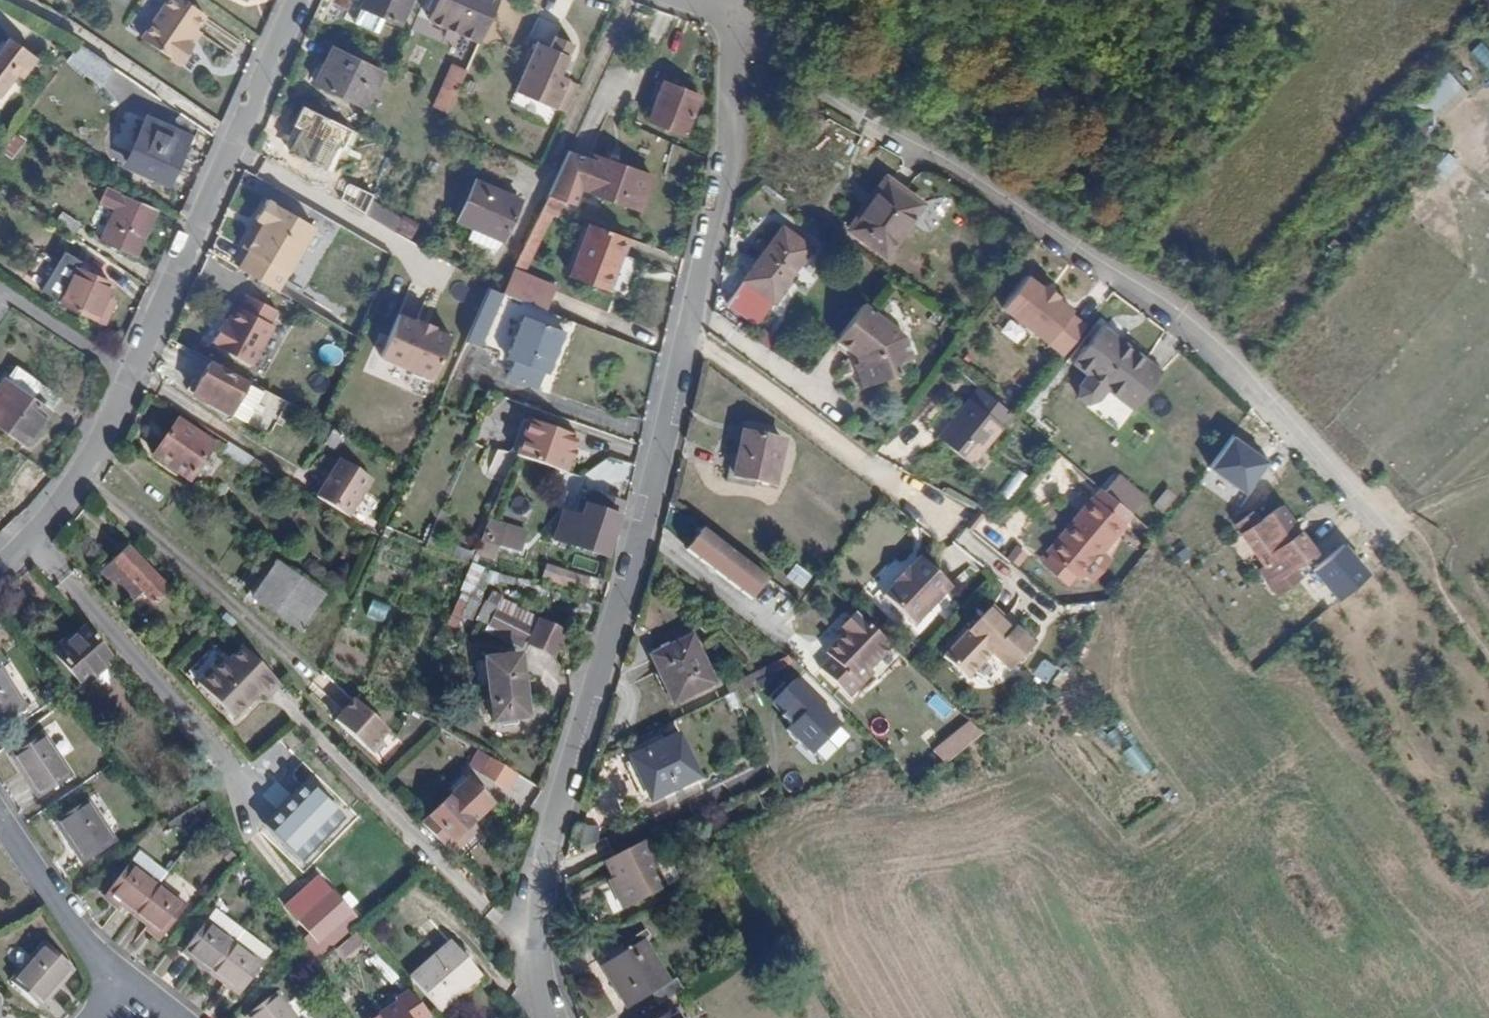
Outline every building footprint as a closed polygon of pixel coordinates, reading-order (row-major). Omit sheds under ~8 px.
[(189,53),(182,48),(190,37),(204,18),(178,0),(169,0),(140,43),(178,69),(189,53)] [(360,2),(398,20),(406,0),(361,0),(360,2)] [(430,20),(479,42),(498,0),(439,0),(430,20)] [(182,48),(189,53),(197,42),(190,37),(182,48)] [(18,38),(7,53),(0,49),(0,90),(4,92),(20,70),(26,73),(40,53),(18,38)] [(1466,52),(1488,75),(1488,74),(1488,51),(1478,40),(1466,52)] [(550,53),(537,47),(514,96),(553,115),(564,91),(567,85),(558,80),(573,50),(556,42),(550,53)] [(374,67),(326,45),(308,81),(356,105),(374,67)] [(1415,98),(1435,120),(1465,92),(1445,70),(1415,98)] [(427,102),(441,109),(451,89),(438,82),(427,102)] [(663,82),(650,119),(685,133),(700,95),(663,82)] [(331,168),(350,128),(309,108),(290,148),(331,168)] [(184,139),(146,123),(127,162),(166,180),(184,139)] [(569,152),(556,180),(581,190),(635,209),(647,178),(594,158),(593,161),(569,152)] [(1444,177),(1457,161),(1445,152),(1432,168),(1444,177)] [(877,171),(847,222),(882,244),(913,193),(877,171)] [(581,190),(556,180),(550,193),(564,199),(559,211),(571,216),(581,190)] [(476,183),(460,218),(506,240),(521,205),(476,183)] [(550,193),(544,206),(559,211),(564,199),(550,193)] [(153,211),(120,197),(100,242),(132,257),(153,211)] [(322,226),(276,199),(264,218),(271,222),(247,263),(287,286),(322,226)] [(373,200),(366,214),(413,238),(420,224),(373,200)] [(544,206),(517,265),(524,268),(541,233),(548,217),(555,220),(559,211),(544,206)] [(59,213),(51,223),(71,237),(78,227),(59,213)] [(727,293),(756,314),(808,236),(779,216),(727,293)] [(601,289),(621,234),(583,220),(563,275),(601,289)] [(524,268),(517,265),(513,273),(506,287),(529,297),(547,306),(558,283),(524,268)] [(109,282),(74,267),(59,302),(95,317),(109,282)] [(1052,285),(1028,268),(1000,308),(1066,355),(1090,322),(1078,314),(1083,307),(1068,297),(1072,294),(1055,282),(1052,285)] [(505,354),(506,351),(524,309),(529,297),(506,287),(490,280),(466,337),(505,354)] [(256,365),(279,324),(275,322),(281,310),(251,294),(245,306),(239,303),(216,343),(256,365)] [(524,309),(506,351),(544,370),(564,327),(524,309)] [(846,311),(825,341),(846,356),(851,349),(855,352),(852,357),(846,363),(860,383),(882,365),(878,358),(891,347),(880,330),(875,332),(871,328),(846,311)] [(456,336),(397,312),(379,356),(437,380),(456,336)] [(564,327),(544,370),(554,374),(547,391),(576,403),(583,387),(589,390),(608,347),(564,327)] [(1085,337),(1058,378),(1067,384),(1061,394),(1063,407),(1072,413),(1084,410),(1091,401),(1118,420),(1147,379),(1103,350),(1098,356),(1088,350),(1093,342),(1085,337)] [(208,365),(194,393),(224,410),(239,381),(208,365)] [(2,412),(0,415),(0,423),(28,440),(50,405),(18,386),(5,407),(0,404),(0,411),(2,412)] [(969,395),(940,434),(973,462),(1003,424),(969,395)] [(533,419),(519,454),(568,473),(581,439),(533,419)] [(193,481),(214,445),(177,420),(155,457),(193,481)] [(745,431),(734,474),(773,484),(785,441),(745,431)] [(232,442),(225,453),(246,467),(254,456),(232,442)] [(377,479),(342,457),(317,498),(353,519),(377,479)] [(1011,497),(1029,476),(1020,469),(1003,490),(1011,497)] [(200,498),(218,511),(222,506),(216,502),(219,498),(205,489),(200,498)] [(1113,492),(1104,504),(1132,524),(1140,514),(1113,492)] [(557,540),(604,557),(622,504),(602,497),(599,505),(587,501),(580,521),(566,515),(557,540)] [(1134,526),(1132,524),(1104,504),(1101,501),(1057,557),(1091,583),(1134,526)] [(1232,527),(1251,513),(1242,502),(1224,515),(1232,527)] [(1276,503),(1240,531),(1283,588),(1298,576),(1289,566),(1310,550),(1276,503)] [(488,517),(480,538),(508,548),(518,551),(525,531),(488,517)] [(774,577),(706,527),(688,551),(757,601),(774,577)] [(153,604),(168,587),(127,545),(110,563),(153,604)] [(535,551),(533,557),(554,564),(556,558),(535,551)] [(912,562),(900,575),(902,576),(890,589),(922,618),(958,580),(926,551),(914,563),(912,562)] [(477,597),(487,566),(472,562),(454,619),(474,625),(482,599),(477,597)] [(324,595),(282,566),(260,600),(300,629),(324,595)] [(999,598),(995,602),(1018,623),(1021,619),(999,598)] [(372,600),(368,618),(387,622),(391,604),(372,600)] [(890,629),(860,602),(846,618),(851,624),(832,645),(837,650),(825,663),(848,683),(870,659),(866,653),(890,629)] [(1018,623),(995,602),(951,649),(975,671),(998,645),(1017,663),(1041,637),(1021,619),(1018,623)] [(529,647),(536,625),(503,614),(498,628),(519,635),(517,643),(529,647)] [(109,654),(84,626),(53,653),(78,681),(86,674),(90,678),(106,665),(102,661),(109,654)] [(567,635),(540,626),(532,652),(558,661),(567,635)] [(653,648),(674,697),(717,679),(694,630),(653,648)] [(483,652),(489,708),(523,705),(518,648),(483,652)] [(271,702),(284,688),(261,666),(244,650),(207,689),(238,720),(263,695),(271,702)] [(0,672),(0,730),(27,711),(0,672)] [(846,723),(795,680),(776,703),(798,722),(788,734),(816,758),(846,723)] [(354,696),(335,717),(372,750),(391,729),(361,702),(354,696)] [(677,734),(630,758),(648,797),(697,774),(677,734)] [(44,736),(13,757),(41,800),(72,779),(44,736)] [(1135,742),(1121,750),(1137,777),(1151,769),(1135,742)] [(508,778),(516,762),(497,751),(489,747),(480,763),(508,778)] [(454,840),(473,820),(490,801),(467,778),(429,817),(454,840)] [(303,868),(346,836),(318,797),(274,830),(303,868)] [(87,802),(56,823),(85,866),(115,845),(87,802)] [(429,817),(422,824),(447,848),(454,840),(429,817)] [(478,827),(473,820),(454,840),(447,848),(453,854),(478,827)] [(600,863),(608,880),(622,908),(661,888),(639,844),(600,863)] [(184,907),(130,866),(106,896),(162,938),(184,907)] [(622,908),(608,880),(602,883),(615,912),(622,908)] [(365,924),(337,891),(300,923),(312,936),(304,939),(323,960),(365,924)] [(261,966),(205,923),(184,953),(211,974),(239,996),(261,966)] [(622,953),(606,963),(596,970),(623,1012),(649,996),(656,1006),(681,990),(673,980),(667,984),(638,941),(644,938),(640,932),(617,947),(622,953)] [(73,968),(44,944),(11,983),(41,1008),(73,968)] [(622,953),(617,947),(601,957),(606,963),(622,953)] [(372,960),(391,983),(405,971),(387,948),(372,960)] [(495,991),(468,958),(426,992),(448,1017),(460,1017),(495,991)] [(275,998),(248,1017),(291,1017),(275,998)] [(423,1005),(411,1015),(413,1017),(433,1017),(423,1005)]
